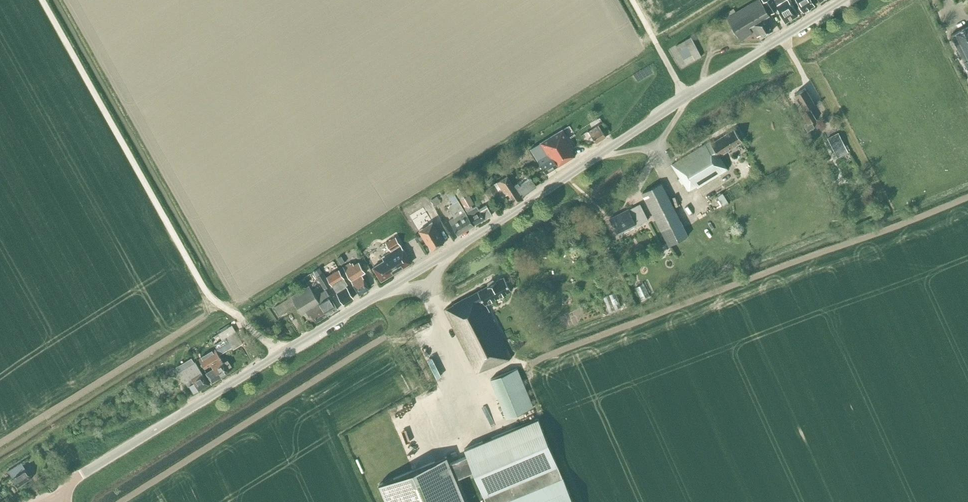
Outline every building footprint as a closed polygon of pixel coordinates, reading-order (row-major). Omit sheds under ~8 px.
[(772,30),(765,18),(769,16),(760,0),(757,0),(726,18),(740,41),(752,33),(749,28),(751,26),(757,37),(763,33),(764,35),(772,30)] [(763,2),(770,14),(777,10),(785,23),(797,16),(788,0),(772,0),(771,0),(762,0),(763,2)] [(811,0),(796,0),(803,12),(814,5),(811,0)] [(955,32),(955,33),(950,35),(958,50),(956,51),(959,58),(962,57),(967,67),(964,68),(967,76),(967,26),(955,32)] [(686,65),(702,56),(691,37),(676,46),(686,65)] [(801,112),(807,122),(803,124),(807,131),(815,127),(812,122),(816,119),(809,108),(814,104),(805,88),(794,95),(804,110),(801,112)] [(596,143),(605,137),(598,125),(588,132),(596,143)] [(558,166),(575,156),(571,149),(573,148),(562,129),(530,149),(545,174),(558,166)] [(719,155),(742,141),(734,129),(711,143),(709,141),(672,164),(687,190),(696,185),(698,188),(728,169),(719,155)] [(848,152),(838,132),(827,138),(834,152),(837,157),(848,152)] [(521,196),(536,186),(530,178),(531,178),(528,174),(526,176),(528,179),(516,188),(515,187),(513,186),(507,176),(497,182),(503,190),(505,195),(508,193),(510,197),(508,198),(512,205),(514,203),(515,204),(523,199),(521,196)] [(494,183),(484,189),(489,198),(499,192),(503,190),(497,182),(494,183)] [(687,236),(679,220),(661,183),(643,192),(669,245),(687,236)] [(473,204),(469,195),(463,185),(454,189),(460,200),(465,208),(466,208),(467,211),(466,211),(475,224),(492,215),(487,207),(480,212),(480,210),(479,210),(476,205),(473,207),(471,205),(473,204)] [(464,211),(458,200),(452,190),(446,193),(452,203),(449,205),(448,208),(454,217),(449,220),(458,234),(473,225),(464,211)] [(723,192),(716,196),(723,207),(729,203),(723,192)] [(618,234),(644,221),(648,219),(640,203),(628,209),(620,213),(620,214),(610,219),(618,234)] [(432,223),(419,231),(420,233),(426,243),(428,242),(429,245),(430,247),(430,246),(432,250),(443,243),(438,236),(440,235),(435,227),(432,223)] [(381,281),(411,263),(395,237),(385,243),(391,252),(381,257),(383,261),(373,267),(381,281)] [(645,252),(641,246),(635,249),(639,255),(645,252)] [(359,294),(369,288),(361,275),(365,273),(358,262),(353,265),(352,263),(351,264),(350,263),(343,267),(351,281),(359,294)] [(339,268),(326,276),(332,286),(343,304),(353,298),(345,286),(348,284),(344,278),(344,277),(339,268)] [(331,285),(323,272),(316,276),(324,289),(331,285)] [(504,277),(495,282),(492,280),(487,282),(488,285),(467,296),(453,304),(444,309),(476,372),(511,357),(487,312),(489,311),(485,304),(511,290),(504,277)] [(327,315),(314,293),(312,290),(309,285),(291,296),(291,297),(274,307),(279,315),(296,304),(302,314),(305,312),(311,321),(314,320),(315,322),(327,315)] [(327,315),(337,309),(325,290),(321,292),(319,290),(314,293),(327,315)] [(217,350),(219,355),(232,347),(233,349),(243,343),(236,333),(236,332),(232,325),(228,328),(221,332),(218,333),(222,340),(226,338),(229,342),(217,350)] [(227,368),(231,366),(227,360),(223,362),(215,349),(199,359),(204,368),(210,365),(213,368),(206,373),(212,382),(229,372),(227,368)] [(179,372),(178,373),(184,383),(186,382),(188,386),(189,386),(194,393),(198,391),(209,384),(195,362),(194,362),(192,358),(184,362),(186,367),(179,372)] [(176,367),(179,372),(186,367),(184,362),(176,367)] [(506,418),(533,407),(517,368),(490,379),(506,418)] [(464,449),(467,456),(473,471),(486,501),(573,501),(562,476),(538,418),(464,449)] [(473,471),(467,456),(449,463),(446,456),(379,484),(386,501),(465,501),(456,478),(473,471)] [(31,478),(26,469),(21,462),(8,470),(13,478),(12,478),(18,487),(31,478)]
